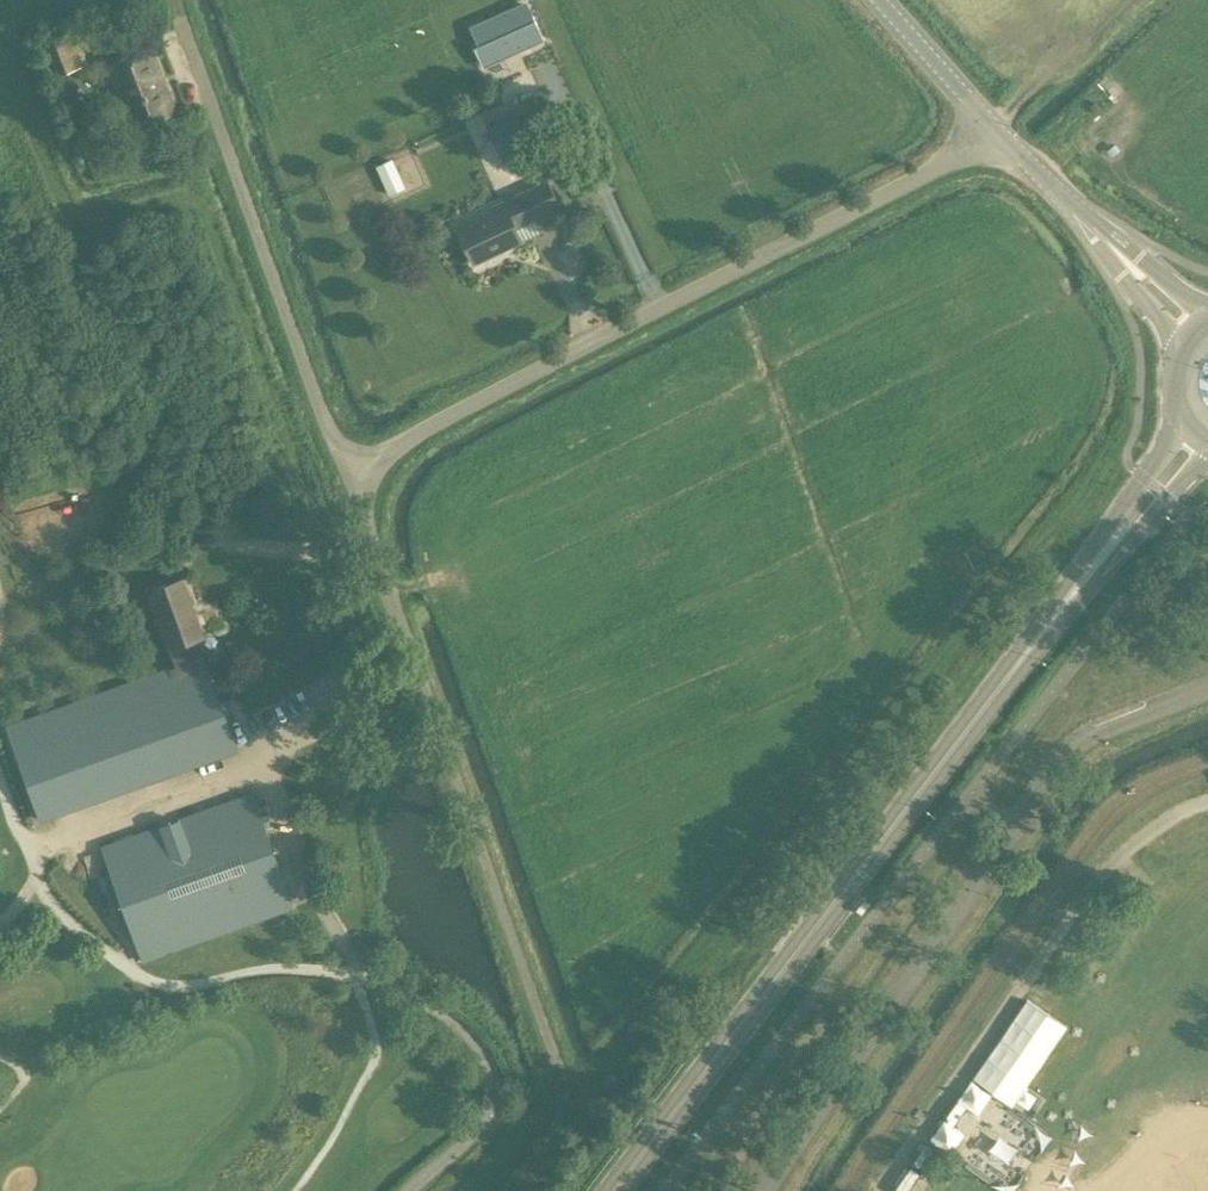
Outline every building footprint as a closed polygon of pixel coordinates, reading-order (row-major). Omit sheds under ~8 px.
[(476,48),(484,68),(541,42),(523,3),(471,27),(480,46),(476,48)] [(52,77),(82,67),(68,33),(40,44),(52,77)] [(140,47),(114,57),(107,69),(107,70),(129,129),(177,114),(154,54),(140,47)] [(1100,108),(1094,102),(1089,107),(1095,113),(1100,108)] [(529,110),(488,129),(505,164),(544,147),(529,110)] [(378,167),(390,194),(404,188),(392,161),(378,167)] [(492,205),(494,211),(457,229),(474,264),(521,241),(516,230),(560,208),(547,180),(492,205)] [(167,651),(169,651),(198,640),(205,638),(183,577),(146,591),(167,651)] [(140,678),(4,726),(39,821),(227,755),(238,750),(198,640),(169,651),(175,665),(166,668),(140,678)] [(227,801),(100,847),(142,962),(227,932),(294,908),(252,792),(227,801)] [(910,1169),(895,1190),(909,1190),(919,1175),(910,1169)]
